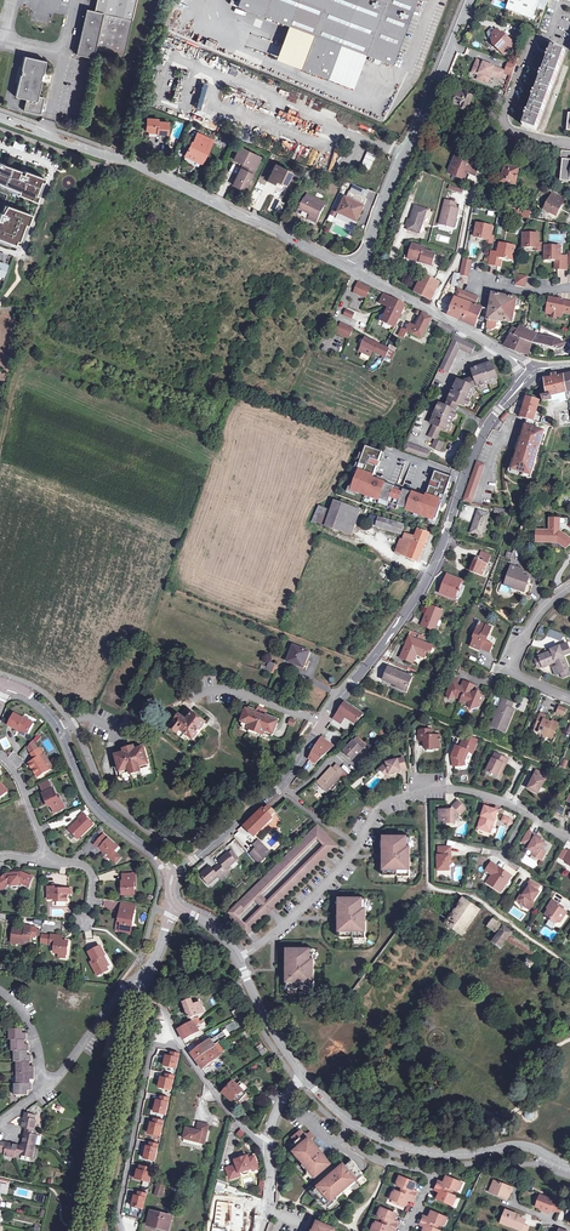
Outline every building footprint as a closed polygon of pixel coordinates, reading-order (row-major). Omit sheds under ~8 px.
[(136,0),(97,0),(95,10),(86,8),(76,53),(93,57),(95,48),(124,55),(136,0)] [(240,8),(290,27),(316,37),(303,69),(330,80),(342,47),(368,56),(376,60),(383,63),(394,67),(419,0),(243,0),(240,8)] [(510,2),(507,11),(533,21),(540,0),(548,3),(549,0),(506,0),(510,2)] [(278,59),(303,69),(316,37),(290,27),(278,59)] [(502,36),(494,30),(490,35),(492,38),(490,40),(492,45),(494,44),(498,47),(497,49),(504,55),(513,42),(508,38),(503,34),(502,36)] [(514,30),(508,38),(513,42),(519,35),(514,30)] [(275,46),(273,52),(279,54),(281,48),(275,46)] [(355,89),(368,56),(342,47),(330,80),(355,89)] [(522,125),(535,130),(566,52),(552,47),(548,58),(543,72),(536,90),(528,110),(522,125)] [(206,59),(214,61),(216,55),(208,53),(206,59)] [(43,74),(46,60),(24,55),(21,69),(22,69),(21,74),(20,74),(15,96),(26,98),(23,109),(41,113),(44,96),(38,95),(42,79),(41,79),(42,74),(43,74)] [(504,71),(477,60),(473,71),(481,75),(479,80),(487,84),(490,76),(500,80),(504,71)] [(508,64),(505,72),(511,75),(514,66),(508,64)] [(481,75),(473,71),(472,73),(479,76),(477,79),(479,80),(481,75)] [(233,97),(236,90),(231,88),(228,95),(233,97)] [(391,95),(393,100),(405,95),(403,91),(391,95)] [(461,109),(468,112),(473,99),(467,96),(460,93),(455,105),(461,108),(461,109)] [(237,94),(234,100),(242,104),(245,98),(237,94)] [(156,127),(156,130),(166,131),(167,119),(157,118),(157,116),(146,115),(146,126),(147,127),(156,127)] [(184,155),(193,159),(195,156),(201,159),(211,140),(196,133),(189,146),(191,148),(190,150),(187,149),(184,155)] [(223,146),(226,141),(216,137),(214,142),(223,146)] [(261,156),(241,146),(235,158),(243,163),(234,182),(245,188),(261,156)] [(359,147),(356,156),(363,159),(366,150),(359,147)] [(561,150),(560,159),(561,160),(559,178),(569,179),(569,177),(569,151),(561,150)] [(456,155),(452,164),(454,166),(452,171),(458,173),(457,176),(463,178),(467,171),(475,174),(479,165),(456,155)] [(7,195),(1,212),(0,214),(0,242),(8,245),(9,242),(16,244),(17,240),(19,241),(20,239),(22,240),(28,225),(32,214),(37,202),(39,195),(36,194),(41,181),(44,183),(45,178),(25,170),(25,172),(3,164),(4,163),(0,162),(0,193),(7,195)] [(348,173),(351,165),(342,162),(339,170),(348,173)] [(268,180),(283,188),(291,171),(276,163),(268,180)] [(454,166),(452,164),(448,172),(457,176),(458,173),(452,171),(454,166)] [(516,185),(519,169),(499,165),(498,169),(504,171),(502,182),(516,185)] [(353,226),(353,225),(354,224),(356,224),(365,206),(363,205),(367,197),(351,189),(347,198),(346,197),(339,212),(340,213),(337,218),(353,226)] [(544,207),(556,214),(564,200),(552,193),(544,207)] [(327,204),(307,195),(300,210),(311,215),(309,220),(317,224),(327,204)] [(439,222),(454,226),(458,207),(455,207),(456,201),(445,198),(439,222)] [(502,212),(511,214),(512,205),(504,204),(502,212)] [(428,209),(415,205),(407,228),(420,233),(428,209)] [(511,214),(529,217),(531,209),(512,205),(511,214)] [(493,225),(478,222),(475,234),(488,237),(487,240),(494,242),(495,234),(492,234),(493,225)] [(539,233),(524,233),(523,245),(536,246),(536,249),(543,249),(543,242),(539,242),(539,233)] [(412,243),(409,255),(420,258),(419,261),(432,265),(435,253),(424,250),(424,247),(412,243)] [(498,253),(492,252),(490,262),(498,264),(500,255),(513,258),(515,247),(500,244),(498,253)] [(561,245),(545,245),(545,258),(558,258),(557,268),(567,268),(567,255),(561,254),(561,245)] [(472,259),(464,258),(462,267),(471,268),(472,259)] [(471,268),(462,267),(461,273),(461,274),(469,276),(471,268)] [(460,279),(461,274),(461,273),(454,271),(452,284),(459,285),(460,279)] [(527,275),(517,273),(515,283),(525,285),(527,275)] [(429,303),(443,278),(436,274),(433,279),(424,274),(413,295),(429,303)] [(370,288),(357,282),(353,292),(366,298),(370,288)] [(458,289),(456,298),(463,301),(466,293),(458,289)] [(466,293),(463,301),(469,303),(472,295),(466,293)] [(383,321),(394,326),(405,305),(384,294),(379,303),(389,307),(382,321),(383,321)] [(492,294),(486,328),(490,328),(495,326),(496,320),(511,322),(516,298),(492,294)] [(479,298),(472,295),(469,303),(471,304),(476,306),(479,298)] [(545,312),(552,313),(557,314),(563,315),(563,311),(569,312),(569,300),(561,299),(557,298),(549,296),(545,312)] [(467,313),(471,304),(469,303),(463,301),(456,298),(453,306),(450,312),(449,314),(459,319),(463,311),(467,313)] [(476,306),(471,304),(467,313),(463,311),(459,319),(475,326),(482,308),(476,306)] [(417,326),(414,324),(411,322),(408,329),(422,336),(432,318),(419,311),(416,315),(418,316),(421,317),(417,326)] [(437,325),(450,332),(452,328),(438,321),(437,325)] [(352,328),(340,322),(335,332),(348,337),(352,328)] [(512,349),(524,328),(520,326),(518,330),(513,328),(504,344),(503,345),(512,349)] [(529,354),(533,341),(527,339),(531,331),(524,328),(512,349),(520,352),(521,351),(529,354)] [(536,334),(531,331),(527,339),(533,341),(536,334)] [(556,339),(536,334),(533,341),(537,342),(559,348),(565,346),(566,343),(556,339)] [(386,356),(389,348),(388,347),(385,346),(366,338),(365,337),(362,345),(386,356)] [(461,349),(472,355),(476,346),(464,340),(463,342),(456,338),(441,369),(449,373),(461,349)] [(394,350),(389,348),(386,356),(393,359),(397,351),(394,350)] [(464,381),(464,383),(475,389),(481,386),(484,384),(485,386),(489,385),(492,383),(492,382),(498,379),(492,362),(484,365),(483,363),(476,366),(476,368),(473,370),(476,377),(464,381)] [(553,403),(568,400),(564,375),(558,376),(558,373),(552,373),(552,377),(545,378),(547,392),(545,393),(545,396),(543,396),(544,402),(553,400),(553,403)] [(475,389),(464,383),(459,381),(457,386),(454,384),(451,392),(453,393),(450,400),(459,405),(465,408),(466,405),(468,402),(470,402),(472,398),(473,395),(472,395),(474,391),(475,389)] [(524,405),(521,416),(528,418),(538,422),(540,423),(542,416),(535,413),(539,400),(534,399),(535,395),(530,393),(529,397),(527,396),(524,405)] [(450,400),(447,407),(456,412),(459,405),(450,400)] [(432,424),(434,425),(443,429),(447,431),(450,424),(452,425),(454,422),(455,418),(454,417),(455,413),(456,412),(447,407),(441,404),(438,409),(436,408),(433,415),(436,416),(432,424)] [(535,428),(538,422),(528,418),(513,468),(531,474),(544,431),(535,428)] [(438,440),(443,429),(434,425),(429,437),(436,440),(433,447),(441,451),(444,443),(438,440)] [(407,443),(404,451),(421,457),(427,460),(430,452),(407,443)] [(426,497),(373,478),(383,451),(367,445),(351,487),(353,488),(352,490),(379,500),(380,499),(389,502),(387,506),(397,509),(398,506),(407,509),(407,510),(434,520),(435,518),(437,519),(442,504),(440,503),(441,501),(443,501),(452,477),(436,471),(426,497)] [(485,463),(477,461),(464,499),(472,501),(485,463)] [(333,500),(324,525),(351,534),(360,509),(333,500)] [(468,532),(480,535),(486,513),(475,510),(468,532)] [(376,524),(378,516),(371,514),(368,522),(376,524)] [(383,527),(385,519),(378,516),(376,524),(383,527)] [(385,519),(383,527),(401,533),(403,525),(385,519)] [(536,541),(559,544),(568,548),(569,547),(569,539),(565,537),(559,536),(562,522),(552,521),(551,532),(538,530),(536,541)] [(415,537),(408,534),(405,542),(411,545),(410,549),(408,548),(406,551),(408,552),(407,557),(418,562),(430,533),(419,529),(415,537)] [(405,542),(408,534),(405,533),(397,553),(407,557),(408,552),(406,551),(408,548),(410,549),(411,545),(405,542)] [(482,558),(488,560),(491,554),(481,550),(479,556),(482,558)] [(487,562),(481,560),(475,558),(471,570),(483,574),(487,562)] [(510,565),(502,583),(509,586),(510,584),(522,590),(528,576),(520,573),(521,570),(510,565)] [(458,587),(462,579),(447,573),(439,591),(450,596),(456,593),(458,589),(459,590),(460,588),(458,587)] [(430,613),(428,612),(424,625),(436,629),(444,609),(433,605),(430,613)] [(475,636),(471,645),(479,648),(480,647),(490,650),(493,644),(487,641),(492,627),(480,622),(474,636),(475,636)] [(546,628),(541,626),(537,633),(542,635),(546,628)] [(549,628),(546,635),(560,641),(563,634),(549,628)] [(430,644),(411,636),(402,657),(414,662),(418,653),(425,656),(430,644)] [(542,665),(555,661),(556,662),(559,672),(560,671),(567,669),(568,669),(563,655),(569,652),(569,650),(567,642),(560,645),(551,648),(551,650),(538,654),(539,656),(542,664),(542,665)] [(286,662),(292,664),(293,662),(303,665),(308,652),(292,645),(286,662)] [(271,673),(275,663),(268,660),(264,670),(271,673)] [(385,680),(400,685),(401,683),(410,686),(414,677),(390,667),(385,680)] [(465,689),(462,688),(460,682),(461,680),(456,678),(450,693),(452,700),(457,698),(465,701),(464,702),(472,706),(474,710),(483,706),(487,697),(483,696),(482,691),(479,693),(476,692),(475,696),(471,697),(463,694),(465,689)] [(466,681),(462,688),(465,689),(463,694),(471,697),(475,696),(476,692),(479,687),(466,681)] [(408,691),(410,686),(401,683),(400,685),(399,687),(408,691)] [(515,702),(505,698),(493,727),(507,733),(513,718),(511,718),(515,708),(513,707),(515,702)] [(66,708),(75,712),(79,705),(70,701),(66,708)] [(346,716),(356,723),(363,713),(346,701),(339,711),(346,716)] [(258,711),(249,707),(242,725),(239,733),(270,745),(273,736),(280,719),(267,714),(268,711),(264,710),(263,711),(259,709),(258,711)] [(346,716),(339,711),(334,719),(341,724),(346,716)] [(23,717),(15,713),(9,724),(18,728),(19,727),(28,732),(33,721),(23,716),(23,717)] [(206,723),(194,713),(188,721),(181,715),(172,726),(179,732),(178,734),(186,741),(190,736),(194,740),(206,723)] [(547,716),(541,713),(537,724),(539,724),(536,730),(540,732),(539,733),(542,734),(542,733),(548,735),(547,737),(553,739),(559,724),(553,721),(552,725),(550,724),(551,722),(546,720),(547,716)] [(424,746),(434,746),(434,742),(437,740),(440,740),(440,734),(432,733),(432,728),(421,727),(419,729),(419,738),(424,738),(424,746)] [(468,734),(466,738),(475,742),(477,737),(468,734)] [(343,749),(352,758),(365,744),(356,736),(343,749)] [(323,737),(321,740),(331,747),(334,744),(323,737)] [(463,751),(466,753),(468,749),(471,751),(474,743),(463,738),(459,745),(455,743),(453,748),(455,749),(452,755),(451,755),(452,764),(461,763),(461,757),(463,751)] [(331,747),(321,740),(318,745),(311,759),(317,762),(331,747)] [(28,746),(32,752),(39,747),(36,742),(28,746)] [(43,754),(39,747),(32,752),(36,759),(30,763),(38,776),(49,769),(41,755),(43,754)] [(126,753),(117,756),(120,765),(115,766),(118,776),(120,785),(152,776),(150,767),(145,748),(135,750),(135,747),(130,749),(125,750),(126,753)] [(499,769),(502,770),(507,759),(494,753),(485,771),(496,776),(496,775),(499,769)] [(379,766),(384,773),(387,770),(398,767),(398,769),(405,767),(402,756),(385,760),(379,766)] [(307,762),(304,770),(310,773),(313,765),(307,762)] [(318,783),(323,787),(325,784),(331,788),(347,772),(339,765),(334,769),(332,767),(318,783)] [(544,781),(546,776),(537,770),(533,775),(534,776),(528,787),(536,793),(543,780),(544,781)] [(42,792),(52,788),(48,780),(38,784),(42,792)] [(3,782),(1,783),(7,791),(9,789),(3,782)] [(320,787),(317,790),(323,796),(326,792),(320,787)] [(49,801),(51,806),(53,811),(63,806),(58,795),(55,796),(52,788),(42,792),(40,793),(45,803),(46,802),(49,801)] [(443,822),(449,822),(449,820),(453,820),(457,816),(456,816),(464,807),(456,799),(451,806),(452,807),(450,809),(437,809),(437,820),(443,820),(443,822)] [(489,823),(491,824),(496,809),(484,805),(476,827),(487,831),(487,829),(489,823)] [(265,807),(245,826),(255,837),(274,818),(272,816),(276,812),(270,806),(266,810),(265,807)] [(80,819),(69,829),(78,838),(93,824),(83,813),(79,817),(80,819)] [(509,818),(502,816),(501,820),(505,822),(507,824),(511,822),(509,818)] [(233,919),(237,915),(316,839),(323,832),(316,825),(229,909),(231,910),(228,913),(233,919)] [(534,853),(533,856),(539,859),(545,849),(541,846),(543,841),(538,838),(533,835),(534,834),(527,830),(521,841),(527,845),(526,848),(531,851),(534,853)] [(323,832),(316,839),(322,845),(329,838),(323,832)] [(95,844),(100,848),(102,847),(111,855),(119,847),(105,834),(95,844)] [(382,849),(381,853),(386,853),(386,860),(381,860),(381,861),(381,864),(383,867),(382,870),(381,872),(381,876),(395,877),(395,875),(398,875),(401,877),(407,877),(408,853),(408,844),(409,842),(409,839),(396,838),(382,837),(382,842),(383,844),(383,848),(382,849)] [(336,846),(329,838),(322,845),(266,899),(272,905),(273,907),(323,858),(322,857),(325,854),(326,855),(336,846)] [(259,849),(267,857),(272,852),(261,840),(255,845),(259,849)] [(447,871),(447,862),(447,857),(449,857),(450,846),(438,846),(437,857),(436,857),(436,870),(447,871)] [(102,847),(100,848),(110,857),(111,855),(102,847)] [(561,847),(556,855),(561,858),(567,850),(561,847)] [(259,849),(255,853),(259,857),(258,859),(261,863),(267,857),(259,849)] [(567,849),(567,850),(561,858),(566,861),(567,865),(569,866),(569,850),(567,849)] [(233,850),(230,852),(238,861),(241,858),(233,850)] [(223,877),(226,874),(227,873),(229,871),(230,870),(229,868),(238,861),(230,852),(225,856),(220,861),(223,863),(216,869),(212,866),(209,869),(203,874),(211,883),(221,875),(223,877)] [(510,874),(490,861),(484,870),(491,874),(485,882),(499,891),(510,874)] [(0,878),(0,887),(2,890),(9,885),(12,885),(12,887),(19,886),(19,884),(23,884),(30,887),(35,876),(24,872),(17,873),(17,871),(12,872),(12,873),(7,873),(0,878)] [(135,875),(126,875),(126,882),(124,882),(123,882),(124,896),(136,895),(135,875)] [(514,900),(524,906),(528,899),(530,900),(536,892),(533,890),(536,885),(528,879),(524,885),(526,886),(521,894),(519,893),(514,900)] [(68,901),(68,893),(67,888),(55,888),(56,886),(48,886),(48,899),(54,899),(54,901),(68,901)] [(423,901),(433,909),(441,899),(430,891),(423,901)] [(449,920),(461,903),(454,897),(443,912),(442,914),(449,920)] [(477,908),(465,898),(461,903),(449,920),(454,923),(451,926),(459,932),(462,934),(482,907),(480,905),(477,908)] [(272,905),(266,899),(260,905),(265,911),(272,905)] [(336,912),(336,914),(341,915),(341,923),(336,922),(336,926),(338,929),(338,933),(336,934),(336,937),(350,938),(350,937),(354,937),(355,939),(363,939),(363,915),(363,906),(364,904),(364,900),(336,899),(336,904),(339,906),(338,910),(336,912)] [(528,899),(524,906),(527,909),(532,901),(530,900),(528,899)] [(558,904),(551,899),(546,907),(548,909),(544,914),(549,917),(548,919),(553,923),(558,921),(562,915),(563,916),(566,912),(557,906),(558,904)] [(123,903),(122,909),(135,911),(136,905),(123,903)] [(250,929),(267,912),(265,911),(260,905),(243,921),(237,915),(233,919),(232,920),(239,928),(244,922),(250,929)] [(119,922),(120,922),(123,923),(122,926),(121,932),(126,932),(127,933),(132,930),(135,911),(122,909),(119,922)] [(531,969),(544,952),(488,914),(483,920),(483,924),(486,926),(483,931),(488,935),(479,949),(483,952),(479,958),(481,959),(479,962),(471,956),(466,963),(453,954),(449,960),(454,964),(452,968),(460,974),(463,970),(479,982),(493,962),(492,962),(508,938),(532,954),(524,964),(531,969)] [(244,922),(239,928),(244,934),(250,929),(244,922)] [(36,933),(37,928),(37,927),(25,925),(25,929),(12,927),(11,938),(23,939),(23,942),(31,943),(31,936),(36,936),(36,933)] [(40,943),(50,944),(51,935),(42,934),(40,943)] [(59,952),(65,953),(66,953),(68,941),(62,940),(60,939),(60,935),(51,934),(51,935),(50,944),(55,945),(54,951),(59,952)] [(104,959),(106,958),(107,958),(103,948),(89,954),(94,963),(92,964),(96,974),(108,969),(104,959)] [(288,959),(288,963),(292,963),(292,972),(288,972),(288,974),(289,977),(289,980),(288,981),(288,987),(302,987),(302,986),(306,986),(308,987),(314,988),(315,954),(316,953),(317,949),(288,948),(288,952),(290,954),(289,958),(288,959)] [(190,1018),(204,1012),(200,1002),(194,1005),(191,999),(184,1002),(186,1007),(190,1018)] [(232,1012),(235,1018),(240,1016),(237,1009),(232,1012)] [(191,1021),(194,1026),(198,1023),(197,1022),(203,1017),(201,1014),(191,1021)] [(193,1027),(194,1026),(191,1021),(178,1030),(183,1040),(196,1031),(193,1027)] [(31,1086),(30,1087),(30,1082),(33,1082),(33,1079),(33,1075),(33,1073),(33,1070),(30,1070),(30,1065),(31,1065),(31,1062),(31,1059),(28,1059),(27,1054),(28,1054),(28,1051),(28,1047),(25,1047),(25,1043),(26,1043),(26,1040),(26,1036),(22,1036),(21,1032),(10,1031),(10,1043),(11,1043),(12,1054),(14,1054),(14,1065),(16,1065),(16,1087),(14,1087),(14,1097),(27,1097),(27,1094),(31,1094),(31,1090),(31,1086)] [(191,1054),(196,1061),(213,1046),(219,1042),(225,1037),(221,1032),(210,1040),(209,1039),(191,1054)] [(224,1048),(219,1042),(213,1046),(196,1061),(201,1069),(221,1055),(218,1052),(224,1048)] [(261,1043),(256,1047),(262,1056),(267,1052),(261,1043)] [(173,1052),(172,1057),(167,1056),(165,1066),(177,1069),(180,1059),(181,1054),(173,1052)] [(168,1074),(167,1079),(162,1078),(160,1088),(172,1091),(174,1081),(176,1076),(168,1074)] [(232,1082),(223,1093),(233,1102),(242,1091),(232,1082)] [(163,1096),(161,1101),(158,1101),(155,1112),(166,1115),(170,1098),(163,1096)] [(51,1110),(63,1113),(64,1108),(53,1104),(51,1110)] [(528,1110),(525,1112),(524,1116),(526,1119),(529,1120),(533,1118),(534,1114),(532,1111),(528,1110)] [(1,1157),(0,1158),(10,1161),(10,1159),(15,1160),(15,1158),(29,1161),(35,1138),(33,1138),(33,1134),(32,1133),(35,1123),(33,1123),(33,1119),(23,1116),(21,1116),(19,1123),(18,1130),(22,1131),(21,1135),(19,1142),(17,1149),(10,1147),(0,1144),(0,1156),(1,1157)] [(156,1119),(155,1124),(152,1123),(150,1134),(161,1137),(165,1121),(156,1119)] [(205,1145),(210,1127),(200,1124),(198,1132),(188,1130),(185,1141),(205,1145)] [(246,1134),(241,1129),(236,1134),(242,1139),(246,1134)] [(297,1142),(292,1147),(302,1159),(301,1160),(316,1178),(331,1165),(320,1153),(318,1150),(310,1141),(314,1137),(310,1133),(306,1137),(302,1131),(293,1139),(297,1142)] [(155,1161),(158,1149),(159,1145),(152,1143),(150,1147),(148,1147),(145,1159),(155,1161)] [(241,1161),(237,1162),(238,1167),(228,1170),(231,1181),(242,1177),(241,1174),(253,1170),(260,1168),(256,1158),(250,1160),(249,1158),(245,1160),(245,1159),(244,1159),(244,1158),(243,1158),(242,1158),(242,1159),(241,1159),(241,1160),(240,1161),(241,1161)] [(346,1168),(344,1166),(337,1172),(333,1176),(335,1177),(332,1180),(330,1178),(327,1179),(327,1181),(314,1192),(326,1207),(336,1198),(336,1199),(344,1193),(343,1192),(350,1187),(357,1181),(356,1180),(363,1174),(353,1162),(346,1168)] [(141,1166),(140,1171),(139,1170),(137,1179),(150,1182),(154,1169),(141,1166)] [(439,1182),(437,1187),(450,1193),(451,1191),(454,1192),(457,1193),(459,1188),(457,1187),(459,1183),(446,1178),(444,1183),(445,1183),(444,1185),(444,1184),(439,1182)] [(415,1184),(403,1179),(401,1183),(399,1182),(397,1187),(400,1188),(403,1190),(402,1192),(416,1198),(418,1193),(412,1190),(412,1189),(413,1189),(415,1184)] [(493,1182),(491,1187),(489,1193),(497,1196),(498,1195),(507,1199),(511,1189),(493,1182)] [(155,1196),(163,1198),(166,1187),(158,1185),(155,1196)] [(450,1193),(437,1187),(435,1192),(440,1194),(440,1196),(439,1196),(437,1201),(449,1206),(451,1202),(453,1202),(455,1197),(452,1196),(449,1195),(450,1193)] [(136,1208),(144,1210),(148,1194),(140,1192),(139,1197),(136,1196),(133,1207),(136,1208)] [(398,1193),(395,1192),(393,1197),(395,1198),(393,1202),(406,1207),(408,1202),(407,1202),(408,1200),(414,1202),(416,1198),(402,1192),(401,1194),(398,1193)] [(44,1203),(45,1196),(38,1194),(37,1201),(44,1203)] [(538,1194),(533,1207),(548,1212),(549,1209),(558,1213),(560,1206),(552,1203),(553,1199),(538,1194)] [(259,1217),(261,1210),(255,1208),(253,1215),(259,1217)] [(397,1216),(384,1210),(382,1214),(381,1214),(378,1219),(381,1220),(384,1221),(383,1223),(397,1229),(399,1224),(394,1222),(393,1222),(394,1220),(394,1221),(397,1216)] [(444,1218),(432,1212),(429,1218),(430,1218),(430,1220),(429,1219),(424,1217),(422,1222),(435,1228),(436,1225),(439,1227),(442,1228),(444,1223),(442,1222),(444,1218)] [(519,1230),(523,1230),(524,1226),(526,1222),(518,1219),(519,1217),(505,1212),(501,1223),(511,1227),(511,1228),(519,1230)] [(149,1226),(168,1230),(169,1230),(172,1218),(152,1213),(149,1226)] [(227,1230),(243,1230),(245,1224),(242,1223),(243,1221),(231,1217),(227,1230)] [(422,1222),(420,1227),(426,1229),(425,1230),(424,1230),(437,1230),(434,1230),(435,1228),(422,1222)]
